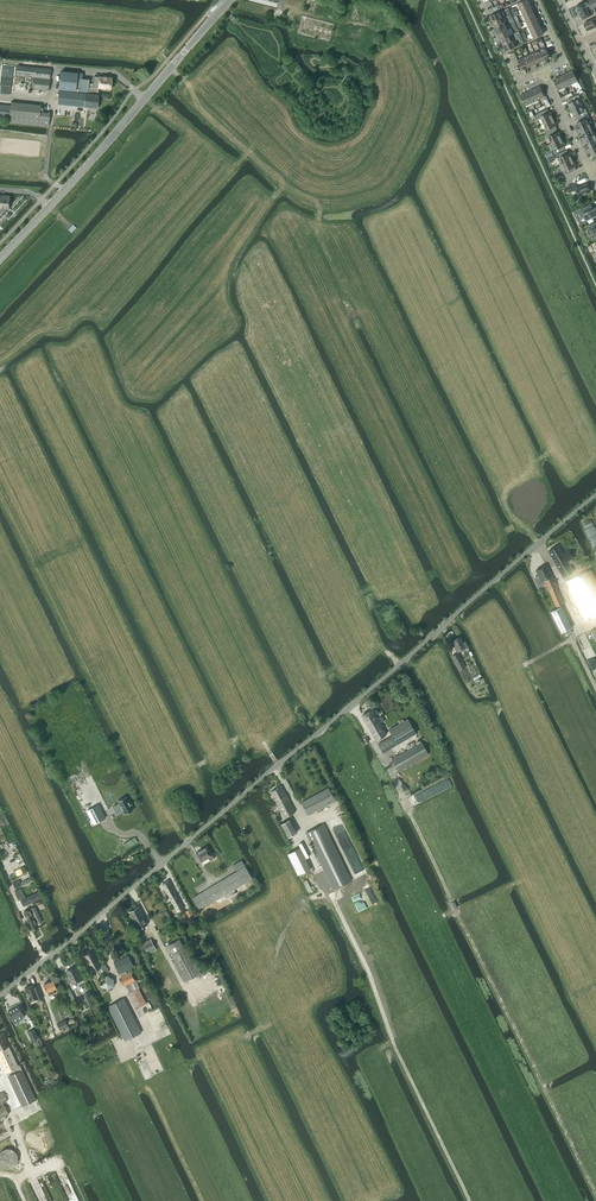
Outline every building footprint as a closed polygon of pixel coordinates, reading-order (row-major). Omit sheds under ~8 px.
[(530,5),(527,0),(525,0),(518,3),(521,9),(530,5)] [(582,4),(582,3),(576,6),(577,9),(576,9),(579,15),(580,15),(582,19),(595,12),(594,8),(595,7),(595,0),(590,0),(582,4)] [(524,15),(533,11),(530,5),(521,9),(524,15)] [(490,16),(493,22),(502,18),(505,16),(502,11),(499,12),(490,16)] [(526,21),(535,17),(533,11),(524,15),(526,21)] [(529,27),(538,22),(535,17),(526,21),(529,27)] [(496,28),(505,24),(502,18),(493,22),(496,28)] [(584,23),(587,30),(595,26),(595,21),(595,18),(584,23)] [(532,32),(541,28),(538,22),(529,27),(532,32)] [(498,34),(507,29),(505,24),(496,28),(498,34)] [(532,32),(534,38),(543,34),(541,28),(532,32)] [(501,39),(510,35),(507,29),(498,34),(501,39)] [(504,45),(513,41),(510,35),(501,39),(504,45)] [(504,45),(507,51),(516,47),(513,41),(504,45)] [(546,64),(549,63),(547,59),(550,57),(545,47),(540,50),(546,64)] [(546,64),(540,50),(534,52),(539,62),(542,61),(544,65),(546,64)] [(535,69),(538,68),(536,64),(539,62),(534,52),(529,55),(535,69)] [(535,69),(529,55),(523,58),(528,67),(531,66),(533,70),(535,69)] [(524,74),(527,73),(525,69),(528,67),(523,58),(518,60),(524,74)] [(17,66),(16,75),(34,77),(33,90),(48,91),(51,69),(17,66)] [(571,84),(578,81),(573,70),(566,74),(571,84)] [(86,93),(98,95),(98,88),(111,89),(112,78),(99,76),(99,77),(94,76),(93,87),(89,87),(89,80),(82,79),(82,73),(61,71),(59,89),(76,91),(75,92),(59,91),(57,104),(85,107),(86,93)] [(565,87),(571,84),(566,74),(560,77),(565,87)] [(558,90),(565,87),(560,77),(553,80),(558,90)] [(538,100),(545,97),(540,86),(533,89),(538,100)] [(532,103),(538,100),(533,89),(527,92),(532,103)] [(525,106),(532,103),(527,92),(520,95),(525,106)] [(98,95),(86,93),(85,107),(97,108),(98,95)] [(571,110),(581,105),(579,99),(580,98),(579,94),(568,99),(570,102),(568,103),(571,110)] [(545,105),(542,107),(543,109),(546,108),(550,106),(547,99),(544,100),(546,105),(545,105)] [(10,119),(9,122),(48,126),(50,113),(43,113),(43,110),(40,110),(41,105),(11,103),(11,106),(0,105),(0,118),(10,119)] [(583,108),(581,105),(571,110),(574,117),(576,116),(578,119),(588,114),(585,108),(583,108)] [(546,114),(545,110),(537,114),(539,119),(541,118),(544,123),(554,118),(551,112),(546,114)] [(590,124),(592,123),(588,114),(578,119),(579,122),(578,122),(579,125),(575,128),(576,130),(590,123),(590,124)] [(553,131),(554,130),(553,127),(557,125),(554,118),(544,123),(546,128),(544,129),(546,134),(553,131)] [(583,133),(592,129),(590,124),(590,123),(576,130),(577,133),(581,130),(583,133)] [(581,141),(595,134),(592,129),(583,133),(584,136),(580,138),(581,141)] [(555,134),(553,131),(546,134),(545,134),(547,139),(550,139),(552,143),(562,138),(559,132),(555,134)] [(581,141),(582,144),(587,141),(588,144),(595,141),(595,134),(581,141)] [(562,150),(561,147),(565,145),(562,138),(552,143),(554,148),(552,150),(554,154),(557,153),(563,150),(564,150),(563,150),(562,150)] [(595,147),(595,141),(588,144),(589,147),(585,149),(586,152),(595,147)] [(586,152),(587,155),(592,152),(593,155),(595,155),(595,158),(595,147),(586,152)] [(564,151),(556,155),(558,159),(561,165),(563,164),(573,159),(570,152),(566,154),(564,151)] [(561,165),(560,165),(562,171),(563,170),(566,175),(574,171),(572,168),(576,166),(573,159),(563,164),(561,165)] [(578,188),(576,183),(567,187),(570,192),(573,191),(578,192),(580,197),(591,191),(587,183),(578,188)] [(9,196),(0,196),(0,209),(9,209),(9,196)] [(589,223),(593,221),(592,219),(595,217),(595,216),(595,215),(595,208),(595,207),(593,208),(591,204),(581,209),(582,210),(578,212),(581,218),(585,216),(587,220),(589,223)] [(589,235),(593,233),(595,237),(595,236),(595,223),(589,226),(590,227),(586,228),(589,235)] [(548,551),(563,577),(572,571),(567,562),(573,558),(568,551),(563,554),(558,546),(548,551)] [(552,576),(546,565),(540,568),(539,568),(538,569),(537,570),(536,570),(540,578),(535,580),(538,587),(545,584),(548,590),(549,590),(556,607),(563,603),(556,587),(557,587),(553,577),(551,578),(551,577),(552,576)] [(595,612),(595,581),(591,569),(566,581),(584,618),(595,612)] [(560,634),(571,628),(561,607),(550,612),(560,634)] [(463,642),(460,636),(452,640),(455,644),(454,645),(457,651),(468,646),(465,641),(463,642)] [(465,668),(458,653),(452,656),(459,671),(465,668)] [(377,718),(372,710),(362,715),(376,740),(386,734),(380,723),(384,720),(381,716),(377,718)] [(388,730),(392,736),(378,744),(383,753),(416,733),(407,718),(388,730)] [(398,772),(428,754),(421,742),(391,759),(398,772)] [(295,811),(281,786),(271,792),(276,802),(271,805),(274,811),(278,809),(277,807),(278,806),(285,818),(295,811)] [(308,815),(335,800),(328,788),(301,803),(308,815)] [(116,805),(112,807),(116,815),(120,813),(120,811),(122,810),(124,814),(132,810),(130,806),(132,805),(129,800),(128,801),(126,797),(118,801),(119,804),(120,805),(117,807),(116,805)] [(98,804),(86,811),(93,824),(105,818),(98,804)] [(288,837),(292,835),(297,832),(294,827),(290,819),(281,824),(288,837)] [(351,881),(340,857),(324,824),(305,833),(322,866),(333,890),(351,881)] [(135,837),(123,844),(126,849),(137,842),(135,837)] [(214,859),(213,856),(207,846),(196,853),(201,862),(208,858),(210,861),(214,859)] [(287,854),(297,876),(303,873),(311,869),(300,847),(292,851),(287,854)] [(236,871),(245,866),(243,863),(242,860),(233,865),(236,871)] [(200,910),(252,878),(245,866),(193,898),(200,910)] [(12,883),(15,888),(21,885),(19,880),(12,883)] [(175,913),(184,908),(168,881),(162,884),(176,909),(173,910),(175,913)] [(23,909),(30,905),(28,901),(20,904),(23,909)] [(36,919),(34,920),(37,924),(38,924),(38,925),(42,922),(35,906),(30,908),(36,919)] [(148,924),(139,906),(129,911),(133,920),(128,922),(130,926),(135,923),(138,929),(148,924)] [(39,927),(37,924),(34,920),(29,909),(24,912),(32,930),(39,927)] [(189,919),(195,917),(190,909),(185,912),(189,919)] [(185,951),(179,939),(168,944),(173,952),(172,953),(174,957),(172,958),(184,983),(201,974),(188,949),(185,951)] [(152,941),(143,945),(147,952),(155,948),(152,941)] [(92,951),(84,956),(93,972),(97,970),(99,973),(107,968),(105,964),(100,966),(92,951)] [(127,973),(126,970),(134,966),(128,955),(114,963),(119,974),(125,985),(130,983),(135,980),(131,972),(127,973)] [(75,967),(66,971),(72,984),(76,982),(78,984),(82,982),(81,980),(81,979),(75,967)] [(107,990),(114,986),(114,979),(107,975),(101,979),(100,986),(107,990)] [(55,994),(53,990),(57,988),(54,980),(43,984),(47,992),(49,996),(55,994)] [(130,983),(125,985),(129,993),(138,988),(140,987),(136,980),(135,980),(130,983)] [(35,989),(33,984),(25,988),(30,1000),(36,997),(37,1001),(43,999),(38,988),(35,989)] [(89,991),(83,994),(89,1005),(94,1002),(89,991)] [(125,1041),(141,1032),(124,998),(107,1006),(125,1041)] [(18,1006),(8,1011),(14,1024),(23,1019),(22,1019),(24,1017),(18,1006)] [(65,1020),(57,1024),(60,1030),(65,1027),(66,1031),(69,1029),(65,1020)] [(33,1029),(27,1032),(31,1040),(37,1037),(33,1029)] [(0,1035),(0,1059),(22,1106),(36,1100),(20,1066),(18,1067),(6,1040),(7,1039),(4,1033),(0,1035)] [(0,1093),(0,1106),(0,1107),(0,1117),(9,1113),(5,1105),(3,1103),(7,1101),(3,1092),(0,1093)] [(8,1169),(9,1169),(10,1168),(11,1168),(12,1168),(13,1168),(14,1167),(14,1166),(15,1166),(16,1165),(16,1164),(17,1164),(17,1163),(18,1162),(18,1161),(18,1160),(18,1159),(18,1158),(18,1157),(18,1156),(18,1155),(17,1155),(17,1154),(16,1153),(16,1152),(15,1151),(14,1150),(13,1150),(12,1149),(11,1149),(10,1149),(9,1148),(8,1148),(7,1148),(6,1149),(5,1149),(4,1149),(3,1150),(2,1150),(1,1151),(0,1152),(0,1165),(1,1166),(2,1167),(3,1167),(4,1168),(5,1168),(6,1169),(7,1169),(8,1169)]
